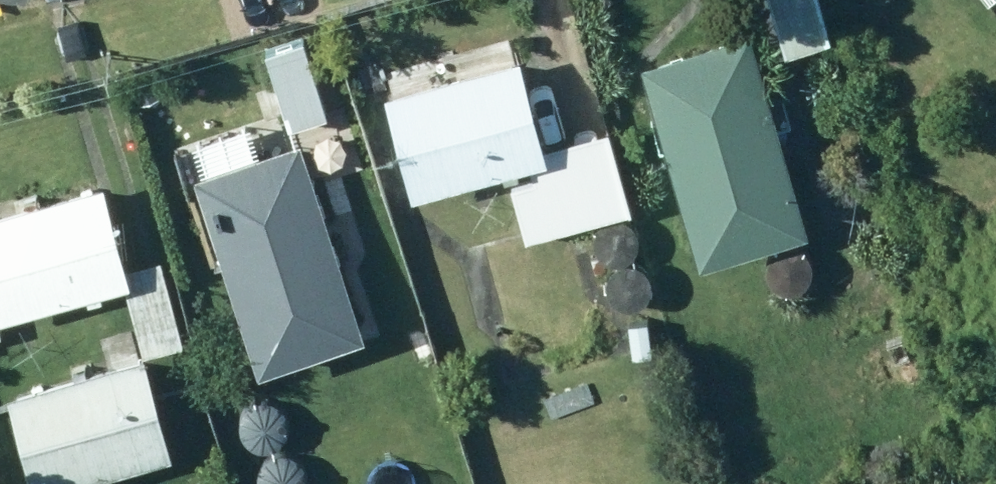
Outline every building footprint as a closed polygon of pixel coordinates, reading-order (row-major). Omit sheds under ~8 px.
[(786,67),(830,53),(814,0),(766,0),(786,67)] [(641,80),(699,280),(810,248),(752,47),(641,80)] [(265,63),(291,138),(329,125),(304,49),(265,63)] [(519,73),(387,107),(413,209),(509,184),(527,250),(628,224),(608,142),(540,160),(519,73)] [(193,191),(259,390),(366,354),(300,154),(193,191)] [(0,225),(0,336),(129,300),(147,364),(183,353),(158,268),(124,278),(102,198),(0,225)] [(631,332),(640,366),(659,360),(650,326),(631,332)] [(7,407),(29,483),(121,483),(171,470),(142,369),(7,407)] [(626,374),(531,404),(542,441),(638,412),(626,374)]
